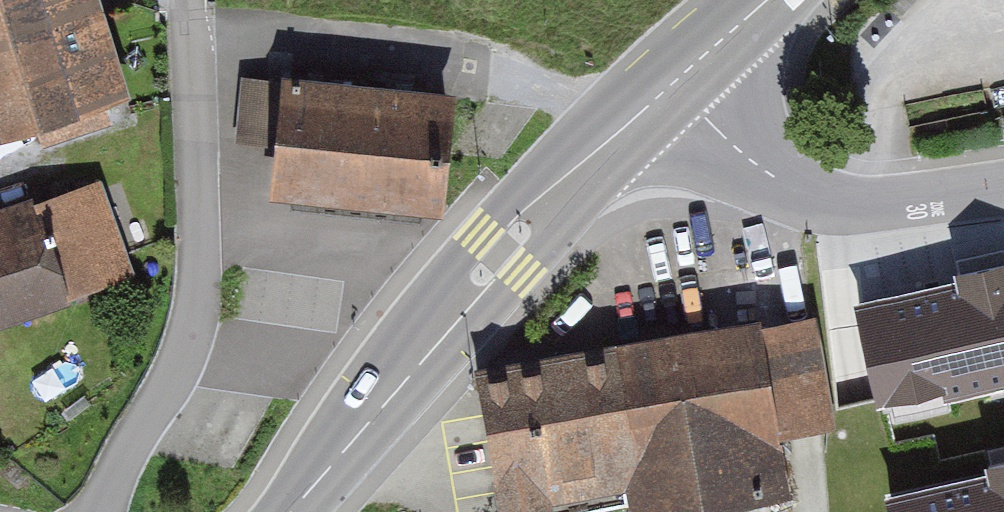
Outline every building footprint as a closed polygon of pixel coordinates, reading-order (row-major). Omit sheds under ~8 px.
[(43,111),(50,133),(107,115),(70,0),(0,0),(0,124),(43,111)] [(433,90),(267,75),(256,192),(422,207),(433,90)] [(139,290),(106,187),(0,220),(0,333),(139,290)] [(859,306),(880,399),(942,385),(944,395),(1003,381),(1003,263),(957,274),(959,283),(859,306)] [(751,315),(472,362),(497,511),(529,511),(619,497),(627,511),(651,511),(781,490),(751,315)] [(891,497),(894,511),(1003,511),(1003,461),(988,465),(991,474),(891,497)]
